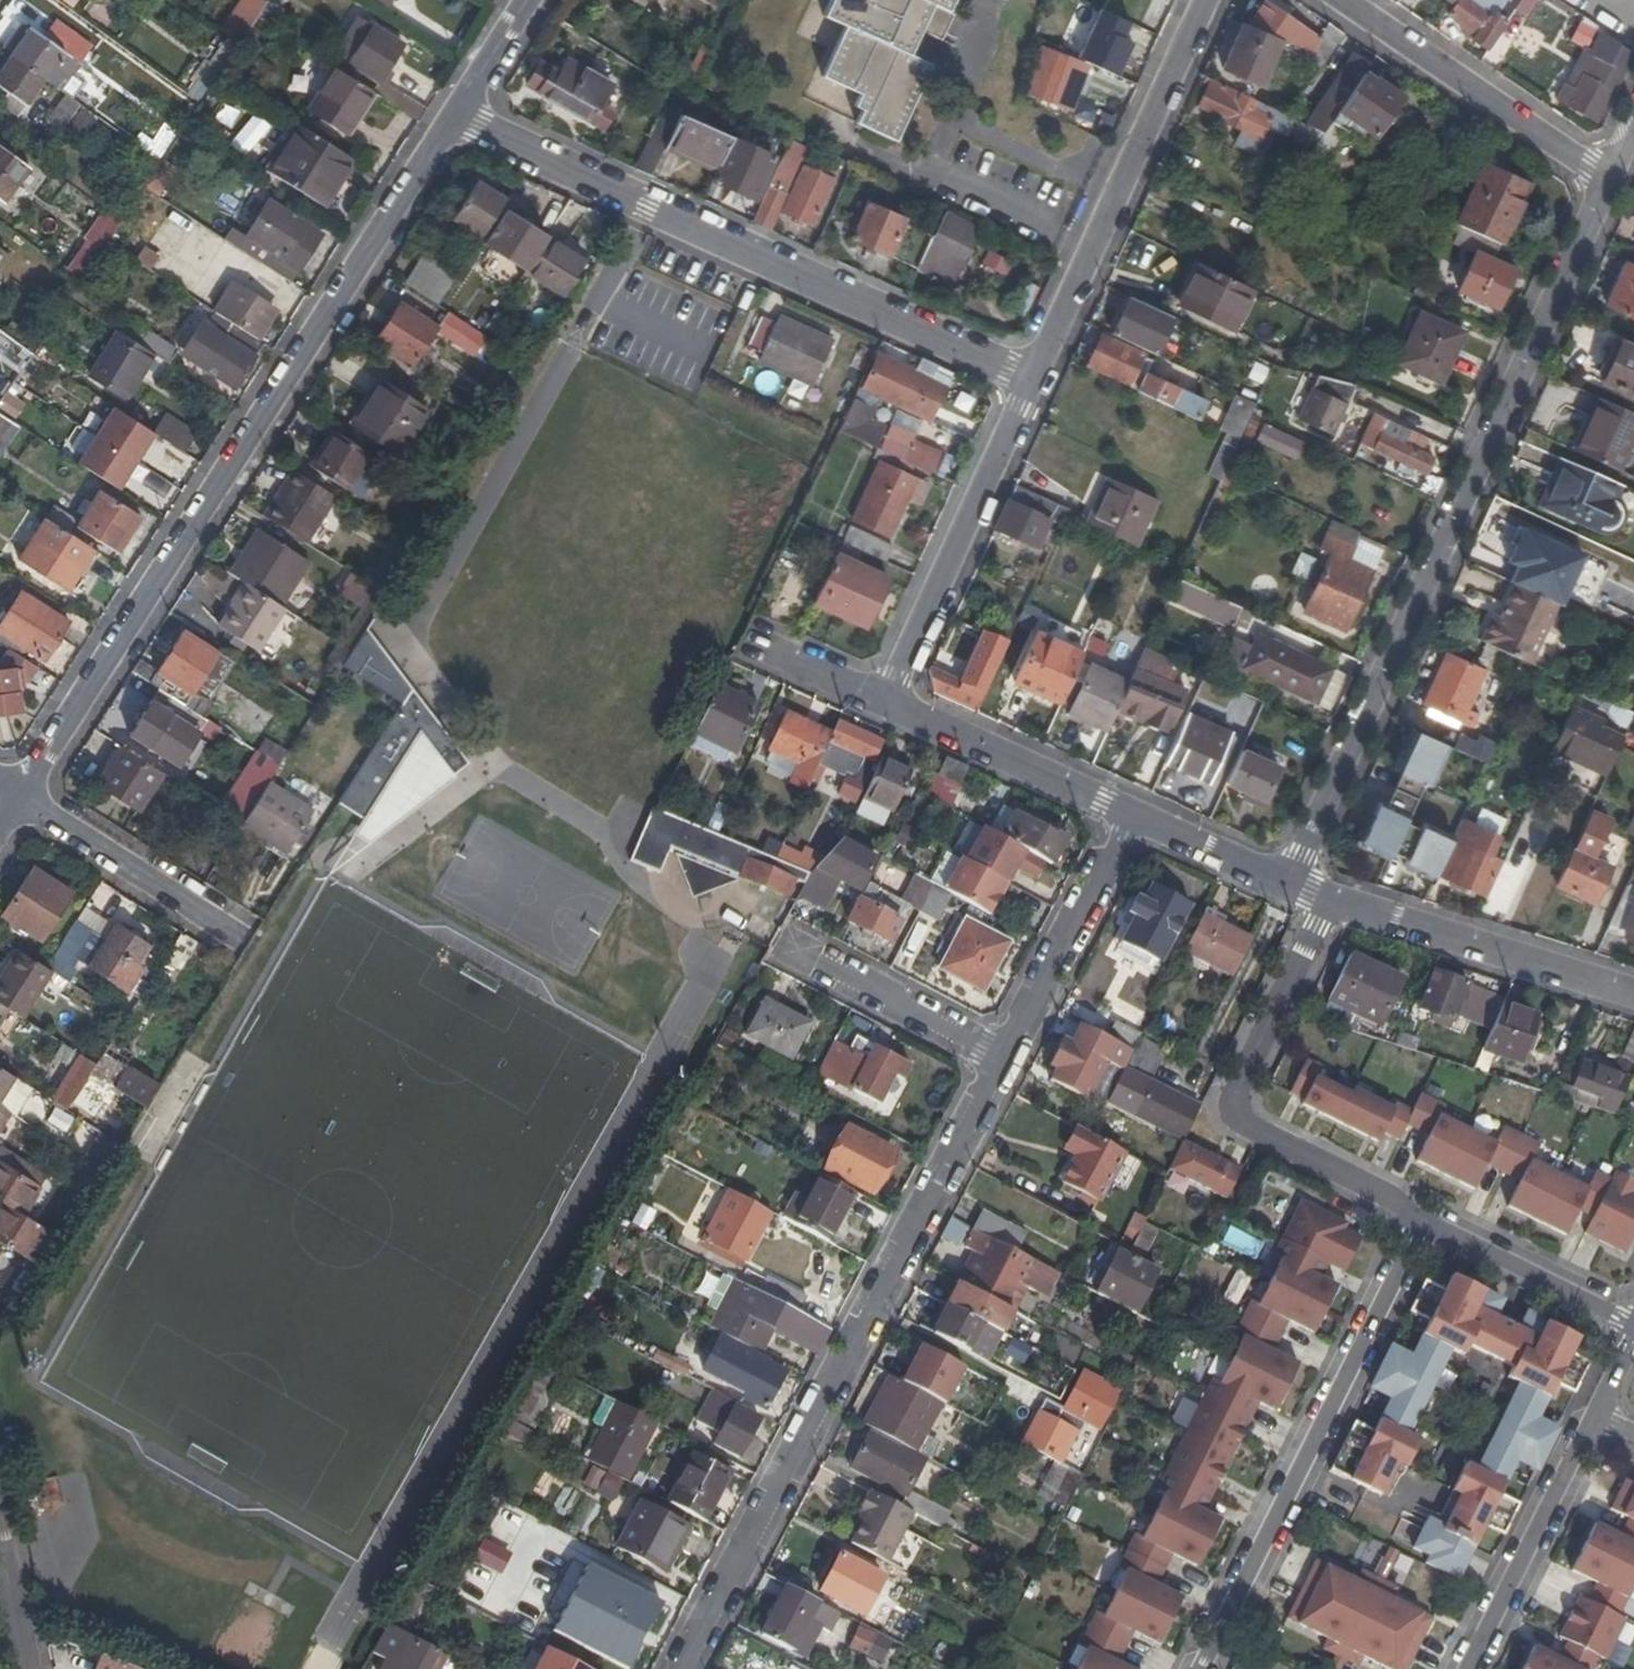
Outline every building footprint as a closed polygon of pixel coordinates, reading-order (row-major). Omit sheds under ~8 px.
[(73,8),(79,0),(61,0),(73,8)] [(220,30),(240,41),(264,0),(237,0),(220,30)] [(259,16),(269,22),(283,0),(270,0),(259,16)] [(824,20),(847,30),(823,81),(861,98),(856,111),(860,114),(854,126),(892,144),(929,69),(908,60),(921,34),(933,10),(948,18),(957,0),(834,0),(824,20)] [(1487,49),(1506,21),(1494,12),(1498,6),(1490,0),(1460,0),(1450,15),(1477,34),(1473,39),(1487,49)] [(1327,60),(1346,34),(1331,23),(1320,39),(1303,28),(1303,27),(1265,3),(1249,25),(1279,39),(1327,60)] [(1131,22),(1101,7),(1077,57),(1117,76),(1132,44),(1123,40),(1131,22)] [(933,10),(921,34),(943,45),(955,21),(948,18),(933,10)] [(424,18),(414,33),(438,48),(447,33),(424,18)] [(1566,33),(1587,45),(1559,97),(1596,118),(1633,53),(1573,19),(1566,33)] [(372,48),(383,29),(373,22),(361,41),(372,48)] [(1249,25),(1243,23),(1223,67),(1257,83),(1266,63),(1279,39),(1249,25)] [(31,27),(12,54),(15,56),(34,30),(31,27)] [(355,62),(379,77),(403,41),(383,29),(372,48),(361,41),(357,39),(356,40),(351,37),(341,53),(353,61),(355,62)] [(34,30),(15,56),(46,78),(54,67),(69,77),(80,63),(34,30)] [(221,73),(240,45),(228,37),(187,95),(201,104),(221,73)] [(1062,47),(1051,43),(1032,92),(1060,103),(1071,75),(1077,61),(1059,54),(1062,47)] [(699,69),(703,72),(713,52),(702,44),(695,55),(702,64),(699,69)] [(12,54),(0,70),(0,78),(15,56),(12,54)] [(1353,89),(1365,73),(1370,65),(1355,54),(1338,78),(1353,89)] [(1379,79),(1390,63),(1377,54),(1370,65),(1365,73),(1377,81),(1379,79)] [(0,78),(0,84),(9,91),(0,104),(0,105),(17,117),(46,78),(15,56),(0,78)] [(583,78),(586,72),(569,62),(559,76),(540,65),(526,85),(591,124),(610,94),(583,78)] [(372,88),(335,64),(308,108),(346,132),(374,89),(372,88)] [(1402,96),(1379,79),(1377,81),(1365,73),(1353,89),(1325,130),(1313,147),(1307,155),(1326,168),(1350,135),(1366,145),(1402,96)] [(1060,103),(1071,108),(1083,80),(1071,75),(1060,103)] [(374,89),(419,118),(426,107),(408,96),(389,84),(379,77),(372,88),(374,89)] [(1268,125),(1287,134),(1296,117),(1240,91),(1239,94),(1212,82),(1201,106),(1228,119),(1227,120),(1243,128),(1237,142),(1255,151),(1268,125)] [(61,130),(67,123),(80,104),(67,94),(48,121),(61,130)] [(82,134),(95,115),(80,104),(67,123),(82,134)] [(636,170),(653,178),(666,150),(678,126),(661,115),(636,170)] [(774,160),(682,117),(678,126),(666,150),(717,174),(713,182),(755,201),(774,160)] [(1287,134),(1313,147),(1325,130),(1296,117),(1287,134)] [(166,154),(179,135),(166,125),(153,144),(166,154)] [(306,126),(303,125),(285,153),(288,155),(306,126)] [(288,155),(285,153),(274,171),(317,198),(335,171),(339,174),(351,156),(306,126),(288,155)] [(769,230),(808,148),(790,140),(752,223),(769,230)] [(0,146),(0,199),(4,202),(29,167),(0,146)] [(1468,185),(1452,221),(1501,243),(1528,183),(1480,161),(1482,155),(1473,152),(1459,182),(1468,185)] [(161,162),(145,186),(156,193),(174,165),(164,158),(161,162)] [(844,186),(852,168),(837,161),(833,170),(838,173),(834,182),(844,186)] [(1301,164),(1295,172),(1305,179),(1311,171),(1301,164)] [(813,226),(834,182),(804,168),(783,213),(797,220),(803,222),(813,226)] [(322,201),(339,174),(335,171),(317,198),(322,201)] [(451,220),(481,238),(505,199),(476,181),(451,220)] [(231,223),(223,235),(261,260),(291,279),(322,230),(267,197),(244,232),(231,223)] [(917,268),(931,237),(903,224),(905,222),(867,205),(865,210),(854,206),(846,226),(856,231),(852,239),(866,245),(863,252),(872,256),(876,249),(890,255),(917,268)] [(107,242),(121,221),(104,209),(88,233),(105,245),(107,242)] [(525,270),(545,239),(507,213),(486,245),(525,270)] [(952,278),(978,226),(972,224),(969,228),(946,216),(928,252),(939,258),(934,269),(952,278)] [(524,272),(569,303),(591,268),(545,239),(525,270),(524,272)] [(142,246),(134,259),(149,268),(157,256),(142,246)] [(1513,267),(1475,250),(1458,288),(1495,306),(1513,267)] [(988,251),(980,265),(1002,278),(1011,264),(988,251)] [(426,254),(406,283),(437,303),(457,274),(426,254)] [(1258,292),(1200,263),(1180,304),(1238,333),(1258,292)] [(1604,307),(1633,320),(1633,270),(1623,265),(1604,307)] [(234,280),(215,310),(256,337),(274,309),(234,280)] [(1134,344),(1156,354),(1170,323),(1180,328),(1184,321),(1160,310),(1153,327),(1144,323),(1152,307),(1130,297),(1113,334),(1134,344)] [(414,365),(437,328),(402,305),(378,341),(414,365)] [(1153,327),(1160,310),(1152,307),(1144,323),(1153,327)] [(207,322),(196,339),(245,370),(263,341),(256,337),(215,310),(208,322),(207,322)] [(474,352),(485,335),(484,335),(448,312),(437,328),(474,352)] [(1463,332),(1421,312),(1397,361),(1440,381),(1463,332)] [(498,313),(487,329),(496,336),(507,319),(498,313)] [(749,350),(765,357),(762,364),(815,388),(836,343),(783,318),(780,325),(765,318),(749,350)] [(37,345),(41,340),(14,320),(5,333),(12,338),(15,340),(32,354),(37,345)] [(5,333),(0,329),(0,350),(2,352),(12,338),(5,333)] [(133,340),(152,352),(169,362),(175,352),(140,330),(133,340)] [(1132,349),(1134,344),(1113,334),(1104,330),(1102,335),(1132,349)] [(133,340),(125,334),(98,379),(125,397),(152,352),(133,340)] [(1132,349),(1102,335),(1087,365),(1128,385),(1135,370),(1138,363),(1143,354),(1132,349)] [(245,370),(196,339),(188,352),(204,362),(202,366),(234,386),(245,370)] [(1599,363),(1608,368),(1600,383),(1633,399),(1633,350),(1611,339),(1599,363)] [(24,366),(32,354),(15,340),(6,353),(24,366)] [(37,345),(32,354),(49,365),(55,356),(37,345)] [(937,366),(921,359),(915,372),(879,354),(863,389),(879,397),(916,414),(922,404),(936,411),(951,380),(935,372),(937,366)] [(1257,400),(1274,363),(1261,357),(1244,394),(1257,400)] [(937,366),(935,372),(951,380),(954,374),(937,366)] [(1328,433),(1352,382),(1313,372),(1293,417),(1328,433)] [(1137,390),(1199,419),(1207,403),(1153,378),(1145,374),(1137,390)] [(427,412),(381,382),(352,427),(398,456),(427,412)] [(0,396),(0,414),(16,421),(24,400),(2,392),(0,396)] [(1256,403),(1257,400),(1244,394),(1242,396),(1256,403)] [(1240,438),(1252,412),(1256,404),(1237,395),(1221,429),(1228,433),(1240,438)] [(1618,470),(1633,435),(1633,414),(1599,399),(1576,451),(1618,470)] [(861,404),(853,400),(839,431),(879,449),(886,435),(853,420),(861,404)] [(922,404),(916,414),(931,422),(936,411),(922,404)] [(153,431),(117,408),(80,466),(119,491),(156,433),(153,431)] [(164,414),(153,431),(156,433),(182,449),(192,432),(164,414)] [(15,426),(0,417),(0,452),(15,426)] [(1387,418),(1380,432),(1373,448),(1400,461),(1397,468),(1408,473),(1411,466),(1424,473),(1431,456),(1420,450),(1426,436),(1387,418)] [(1260,424),(1254,442),(1296,458),(1303,440),(1260,424)] [(1198,497),(1210,502),(1224,471),(1240,438),(1228,433),(1198,497)] [(346,491),(370,455),(338,434),(314,471),(346,491)] [(902,441),(895,457),(936,476),(943,460),(902,441)] [(1616,484),(1562,460),(1553,478),(1557,480),(1546,506),(1597,529),(1606,528),(1611,526),(1614,525),(1616,523),(1617,519),(1618,515),(1617,511),(1615,506),(1613,501),(1609,499),(1616,484)] [(908,497),(917,478),(882,461),(852,521),(888,537),(908,497)] [(1434,496),(1442,476),(1424,473),(1411,466),(1408,473),(1404,482),(1434,496)] [(308,543),(337,498),(294,470),(266,516),(308,543)] [(1131,544),(1136,546),(1157,499),(1107,477),(1086,523),(1131,544)] [(929,484),(917,478),(908,497),(919,503),(929,484)] [(1015,486),(995,529),(1036,547),(1049,518),(1061,524),(1066,514),(1068,509),(1015,486)] [(116,551),(140,516),(99,491),(76,526),(116,551)] [(93,550),(45,519),(19,560),(66,590),(93,550)] [(1354,545),(1359,533),(1333,521),(1327,532),(1354,545)] [(255,528),(227,572),(243,583),(280,607),(309,563),(255,528)] [(848,528),(842,542),(886,562),(893,548),(848,528)] [(1354,545),(1327,532),(1320,549),(1331,554),(1305,610),(1343,628),(1369,570),(1347,560),(1354,545)] [(1354,545),(1347,560),(1369,570),(1382,544),(1359,533),(1354,545)] [(836,555),(813,605),(864,628),(887,579),(836,555)] [(367,628),(388,594),(377,587),(368,581),(358,597),(367,604),(341,644),(353,652),(367,628)] [(280,607),(243,583),(215,625),(257,652),(285,610),(280,607)] [(1480,644),(1530,667),(1558,605),(1515,586),(1500,620),(1492,617),(1480,644)] [(1231,625),(1239,606),(1200,588),(1191,607),(1231,625)] [(21,590),(0,622),(0,628),(45,658),(69,621),(21,590)] [(1609,613),(1605,623),(1624,632),(1628,621),(1609,613)] [(999,641),(1006,644),(1017,620),(1010,617),(999,641)] [(933,694),(975,713),(1006,644),(999,641),(953,621),(928,674),(933,694)] [(1106,656),(1111,626),(1105,625),(1103,642),(1087,639),(1085,652),(1106,656)] [(460,770),(367,628),(353,652),(346,663),(342,669),(404,705),(344,798),(371,815),(380,801),(400,814),(416,789),(427,796),(460,770)] [(1012,682),(1058,704),(1081,653),(1036,632),(1012,682)] [(142,660),(133,673),(204,718),(238,667),(186,633),(160,672),(142,660)] [(1329,667),(1257,634),(1242,666),(1314,700),(1329,667)] [(36,683),(44,670),(12,650),(12,651),(15,669),(36,683)] [(20,711),(15,669),(12,651),(0,652),(0,713),(20,711)] [(1447,655),(1424,707),(1473,730),(1480,717),(1468,710),(1485,672),(1447,655)] [(1103,736),(1125,689),(1087,672),(1066,719),(1103,736)] [(1132,690),(1155,698),(1147,716),(1169,725),(1183,691),(1161,682),(1161,681),(1139,673),(1132,690)] [(716,687),(693,734),(733,754),(757,706),(716,687)] [(213,741),(153,701),(131,735),(190,775),(213,741)] [(1614,705),(1608,717),(1614,724),(1627,730),(1633,716),(1633,714),(1619,707),(1614,705)] [(1598,720),(1571,709),(1554,747),(1599,768),(1614,735),(1596,726),(1598,720)] [(791,780),(807,787),(818,763),(832,732),(787,712),(770,749),(798,762),(791,780)] [(1185,717),(1163,763),(1208,783),(1228,737),(1185,717)] [(832,732),(818,763),(855,780),(865,758),(872,762),(882,742),(837,722),(832,732)] [(1448,749),(1412,732),(1394,770),(1430,787),(1448,749)] [(1624,739),(1614,735),(1599,768),(1608,772),(1620,747),(1624,739)] [(1457,753),(1482,764),(1489,749),(1464,738),(1457,753)] [(281,766),(287,756),(266,744),(260,753),(281,766)] [(136,810),(161,773),(124,749),(100,787),(136,810)] [(1241,751),(1226,783),(1247,792),(1244,798),(1262,806),(1279,768),(1241,751)] [(782,780),(789,768),(768,755),(761,767),(782,780)] [(965,768),(945,759),(938,775),(957,784),(965,768)] [(880,760),(861,800),(893,814),(911,774),(880,760)] [(314,812),(268,784),(242,825),(288,854),(314,812)] [(1409,816),(1380,803),(1359,848),(1388,861),(1409,816)] [(1019,805),(1015,811),(1045,827),(1047,824),(1066,834),(1067,832),(1019,805)] [(655,811),(652,809),(647,819),(656,824),(658,818),(663,820),(661,825),(667,828),(669,823),(674,825),(672,830),(792,881),(785,897),(794,901),(797,896),(809,875),(773,860),(714,835),(655,811)] [(1015,811),(1001,837),(1025,850),(1049,864),(1066,834),(1047,824),(1045,827),(1015,811)] [(1483,812),(1476,826),(1502,839),(1509,824),(1483,812)] [(1589,816),(1557,885),(1596,903),(1613,870),(1589,859),(1600,835),(1603,822),(1589,816)] [(656,824),(647,819),(640,837),(671,850),(681,854),(728,874),(785,897),(792,881),(672,830),(674,825),(669,823),(667,828),(661,825),(663,820),(658,818),(656,824)] [(1476,826),(1463,820),(1455,838),(1438,877),(1484,898),(1503,859),(1495,855),(1502,839),(1476,826)] [(1455,838),(1423,824),(1404,867),(1436,881),(1438,877),(1455,838)] [(1008,881),(1025,850),(1001,837),(985,828),(967,860),(1008,881)] [(671,850),(640,837),(630,861),(659,874),(671,850)] [(838,842),(809,875),(797,896),(822,910),(833,889),(854,900),(874,859),(838,842)] [(1520,858),(1508,851),(1487,896),(1499,902),(1520,858)] [(724,885),(728,874),(681,854),(679,858),(697,896),(724,885)] [(967,860),(961,857),(943,892),(948,894),(990,916),(1008,881),(967,860)] [(70,895),(33,871),(3,918),(40,942),(70,895)] [(1607,928),(1626,934),(1625,939),(1633,942),(1633,875),(1632,874),(1607,928)] [(910,900),(922,906),(932,885),(921,878),(910,900)] [(866,884),(845,921),(886,942),(906,905),(866,884)] [(922,906),(918,912),(934,920),(948,894),(943,892),(932,885),(922,906)] [(1121,944),(1133,950),(1131,955),(1153,966),(1163,946),(1166,948),(1174,933),(1166,929),(1171,920),(1179,925),(1188,906),(1150,887),(1121,944)] [(1182,951),(1230,975),(1247,940),(1200,916),(1182,951)] [(937,969),(980,992),(1007,942),(964,920),(937,969)] [(76,922),(60,948),(79,960),(128,992),(151,957),(146,954),(150,948),(116,926),(106,941),(76,922)] [(184,961),(196,942),(182,933),(170,951),(184,961)] [(79,960),(60,948),(47,968),(54,972),(70,983),(78,971),(74,968),(79,960)] [(0,977),(0,1003),(10,1009),(24,1019),(54,972),(47,968),(17,950),(0,977)] [(1349,956),(1330,998),(1381,1022),(1401,979),(1349,956)] [(1454,1017),(1459,1019),(1462,1011),(1456,1009),(1466,984),(1433,972),(1419,1010),(1452,1023),(1454,1017)] [(1490,1030),(1501,1004),(1504,998),(1466,984),(1456,1009),(1462,1011),(1459,1019),(1490,1030)] [(808,1025),(764,1002),(746,1036),(790,1059),(808,1025)] [(10,1009),(0,1003),(0,1025),(10,1009)] [(1490,1030),(1481,1049),(1519,1062),(1534,1016),(1501,1004),(1490,1030)] [(1105,1037),(1133,1051),(1141,1035),(1113,1022),(1105,1037)] [(1105,1037),(1080,1024),(1069,1044),(1061,1039),(1048,1065),(1055,1068),(1069,1076),(1063,1088),(1089,1102),(1108,1064),(1122,1072),(1133,1051),(1105,1037)] [(1621,1060),(1633,1066),(1633,1031),(1621,1060)] [(873,1085),(884,1090),(893,1073),(899,1077),(908,1060),(888,1049),(891,1043),(876,1035),(864,1059),(838,1045),(823,1076),(867,1099),(873,1085)] [(114,1088),(145,1107),(159,1086),(128,1067),(135,1056),(112,1041),(97,1065),(73,1102),(95,1117),(114,1088)] [(50,1101),(67,1111),(73,1102),(97,1065),(80,1055),(50,1101)] [(1301,1104),(1336,1122),(1350,1094),(1317,1077),(1321,1067),(1306,1059),(1290,1092),(1303,1099),(1301,1104)] [(1598,1106),(1597,1108),(1614,1113),(1629,1080),(1591,1066),(1589,1068),(1583,1065),(1575,1089),(1582,1091),(1580,1099),(1598,1106)] [(1049,1082),(1063,1088),(1069,1076),(1055,1068),(1049,1082)] [(14,1079),(0,1069),(0,1101),(14,1079)] [(1183,1141),(1198,1108),(1136,1076),(1119,1109),(1183,1141)] [(877,1104),(884,1090),(873,1085),(867,1099),(877,1104)] [(1399,1140),(1406,1125),(1410,1118),(1408,1117),(1412,1111),(1395,1103),(1393,1108),(1353,1089),(1350,1094),(1336,1122),(1378,1142),(1383,1132),(1399,1140)] [(1416,1161),(1445,1176),(1468,1129),(1440,1116),(1445,1106),(1420,1093),(1412,1111),(1408,1117),(1410,1118),(1406,1125),(1428,1136),(1416,1161)] [(53,1104),(43,1116),(60,1130),(70,1118),(53,1104)] [(121,1130),(126,1116),(103,1108),(98,1123),(121,1130)] [(10,1116),(0,1109),(0,1131),(10,1116)] [(1072,1127),(1080,1130),(1090,1136),(1098,1119),(1081,1110),(1072,1127)] [(1468,1129),(1445,1176),(1474,1190),(1486,1165),(1503,1173),(1522,1135),(1503,1126),(1495,1143),(1468,1129)] [(891,1154),(846,1129),(825,1168),(870,1193),(891,1154)] [(1125,1191),(1140,1161),(1090,1136),(1080,1130),(1068,1152),(1075,1156),(1061,1181),(1101,1204),(1111,1184),(1125,1191)] [(1522,1135),(1503,1173),(1519,1181),(1507,1206),(1536,1221),(1559,1174),(1532,1161),(1540,1144),(1522,1135)] [(1193,1170),(1212,1178),(1220,1161),(1183,1144),(1168,1177),(1186,1185),(1193,1170)] [(24,1216),(49,1177),(1,1146),(0,1148),(0,1200),(2,1201),(24,1216)] [(1203,1197),(1212,1178),(1193,1170),(1186,1185),(1187,1186),(1186,1188),(1203,1197)] [(1559,1174),(1536,1221),(1565,1235),(1577,1210),(1592,1218),(1611,1180),(1595,1171),(1586,1189),(1559,1174)] [(1592,1218),(1584,1233),(1624,1253),(1633,1232),(1633,1180),(1615,1171),(1611,1180),(1592,1218)] [(854,1193),(821,1176),(794,1225),(827,1242),(854,1193)] [(769,1212),(729,1191),(719,1210),(712,1207),(709,1212),(716,1217),(704,1239),(744,1260),(769,1212)] [(2,1201),(0,1205),(0,1240),(32,1261),(51,1233),(24,1216),(2,1201)] [(1300,1201),(1281,1241),(1327,1264),(1344,1272),(1361,1238),(1344,1230),(1347,1224),(1300,1201)] [(1135,1239),(1143,1222),(1146,1218),(1134,1213),(1117,1245),(1130,1251),(1135,1239)] [(1044,1298),(1056,1274),(974,1231),(972,1233),(967,1231),(962,1242),(967,1245),(965,1248),(986,1259),(980,1272),(969,1266),(959,1285),(1010,1312),(1025,1288),(1044,1298)] [(1280,1260),(1269,1283),(1325,1310),(1337,1286),(1321,1278),(1327,1264),(1281,1241),(1273,1257),(1280,1260)] [(1155,1270),(1114,1250),(1094,1292),(1135,1312),(1155,1270)] [(1242,1311),(1255,1278),(1235,1270),(1222,1303),(1242,1311)] [(1354,1421),(1329,1472),(1381,1497),(1398,1463),(1406,1467),(1418,1443),(1405,1436),(1449,1349),(1461,1355),(1467,1344),(1514,1367),(1509,1376),(1521,1382),(1478,1469),(1466,1463),(1451,1493),(1458,1496),(1441,1530),(1426,1522),(1414,1546),(1430,1554),(1425,1565),(1457,1581),(1485,1526),(1504,1536),(1519,1504),(1501,1495),(1517,1462),(1536,1471),(1557,1429),(1537,1419),(1555,1382),(1574,1392),(1589,1361),(1571,1352),(1578,1339),(1526,1313),(1519,1329),(1494,1317),(1502,1301),(1452,1277),(1445,1291),(1425,1281),(1410,1311),(1429,1320),(1410,1358),(1390,1348),(1371,1386),(1390,1396),(1373,1431),(1354,1421)] [(766,1278),(758,1293),(798,1314),(806,1299),(766,1278)] [(758,1293),(734,1280),(709,1328),(757,1353),(772,1328),(817,1352),(829,1330),(798,1314),(758,1293)] [(1251,1301),(1242,1317),(1280,1336),(1288,1321),(1313,1334),(1325,1310),(1269,1283),(1258,1304),(1251,1301)] [(999,1333),(1010,1312),(959,1285),(957,1285),(946,1306),(981,1324),(999,1333)] [(946,1306),(931,1336),(965,1354),(981,1324),(946,1306)] [(1241,1339),(1231,1360),(1286,1388),(1298,1364),(1273,1352),(1280,1336),(1242,1317),(1234,1334),(1241,1339)] [(1022,1342),(1030,1325),(1014,1318),(1006,1335),(1022,1342)] [(1006,1339),(1002,1354),(1023,1360),(1027,1346),(1006,1339)] [(922,1346),(902,1383),(942,1404),(944,1406),(964,1368),(922,1346)] [(744,1373),(754,1379),(744,1398),(761,1409),(782,1374),(753,1357),(744,1373)] [(662,1366),(646,1358),(638,1373),(653,1382),(662,1366)] [(1022,1446),(1081,1477),(1090,1457),(1069,1446),(1083,1420),(1100,1428),(1118,1390),(1100,1381),(1106,1369),(1087,1360),(1063,1410),(1049,1404),(1043,1416),(1039,1415),(1022,1446)] [(1212,1379),(1204,1396),(1250,1418),(1258,1403),(1275,1412),(1286,1388),(1231,1360),(1220,1382),(1212,1379)] [(701,1365),(694,1378),(717,1390),(724,1377),(701,1365)] [(924,1458),(929,1462),(937,1445),(924,1438),(942,1404),(902,1383),(889,1377),(864,1427),(900,1446),(924,1458)] [(1204,1396),(1185,1434),(1232,1457),(1250,1418),(1204,1396)] [(733,1406),(734,1403),(723,1397),(716,1410),(728,1417),(713,1444),(736,1456),(756,1419),(733,1406)] [(648,1420),(619,1405),(591,1456),(624,1473),(633,1455),(630,1454),(648,1420)] [(630,1454),(633,1455),(652,1422),(648,1420),(630,1454)] [(904,1498),(924,1458),(900,1446),(898,1449),(869,1434),(849,1471),(879,1487),(880,1485),(904,1498)] [(1185,1434),(1165,1473),(1212,1497),(1232,1457),(1185,1434)] [(692,1455),(665,1502),(699,1520),(725,1472),(692,1455)] [(1164,1494),(1153,1516),(1209,1544),(1221,1520),(1204,1512),(1212,1497),(1165,1473),(1157,1490),(1164,1494)] [(609,1500),(619,1482),(605,1475),(595,1493),(609,1500)] [(56,1478),(37,1482),(42,1506),(61,1502),(56,1478)] [(1629,1518),(1633,1521),(1633,1484),(1625,1479),(1611,1509),(1629,1518)] [(849,1546),(887,1566),(913,1515),(908,1513),(868,1492),(857,1513),(865,1517),(849,1546)] [(913,1515),(942,1530),(949,1517),(916,1499),(908,1513),(913,1515)] [(681,1527),(640,1505),(618,1548),(662,1571),(671,1554),(668,1552),(681,1527)] [(1135,1534),(1127,1551),(1165,1570),(1172,1555),(1198,1567),(1209,1544),(1153,1516),(1142,1538),(1135,1534)] [(1583,1547),(1633,1573),(1633,1521),(1629,1518),(1620,1536),(1595,1523),(1583,1547)] [(1242,1534),(1238,1532),(1226,1557),(1230,1559),(1242,1534)] [(470,1564),(501,1572),(508,1546),(477,1538),(470,1564)] [(1389,1547),(1374,1576),(1380,1579),(1394,1550),(1389,1547)] [(1588,1601),(1618,1616),(1633,1584),(1633,1573),(1583,1547),(1571,1571),(1596,1583),(1588,1601)] [(1380,1579),(1385,1582),(1400,1553),(1394,1550),(1380,1579)] [(1126,1572),(1115,1594),(1171,1621),(1182,1598),(1157,1585),(1165,1570),(1127,1551),(1119,1568),(1126,1572)] [(853,1611),(856,1605),(862,1594),(875,1569),(846,1554),(843,1559),(838,1557),(820,1594),(853,1611)] [(1316,1560),(1302,1590),(1360,1618),(1380,1579),(1374,1576),(1362,1570),(1357,1580),(1316,1560)] [(774,1564),(767,1576),(787,1587),(789,1587),(795,1575),(774,1564)] [(588,1567),(552,1633),(621,1668),(628,1668),(640,1633),(661,1607),(588,1567)] [(1360,1618),(1418,1648),(1433,1618),(1393,1598),(1398,1588),(1385,1582),(1380,1579),(1360,1618)] [(789,1587),(787,1587),(771,1619),(762,1637),(790,1652),(803,1658),(814,1636),(827,1643),(841,1615),(789,1587)] [(1360,1618),(1302,1590),(1287,1619),(1328,1639),(1323,1649),(1335,1655),(1341,1658),(1360,1618)] [(856,1605),(866,1610),(870,1602),(865,1600),(867,1596),(862,1594),(856,1605)] [(1096,1612),(1088,1629),(1126,1648),(1134,1633),(1159,1645),(1171,1621),(1115,1594),(1104,1616),(1096,1612)] [(1559,1637),(1568,1641),(1598,1656),(1605,1660),(1626,1620),(1618,1616),(1588,1601),(1579,1597),(1559,1637)] [(861,1621),(876,1628),(885,1609),(870,1602),(866,1610),(861,1621)] [(1418,1648),(1360,1618),(1341,1658),(1346,1660),(1359,1667),(1364,1656),(1389,1668),(1408,1668),(1418,1648)] [(860,1625),(874,1633),(876,1628),(861,1621),(860,1625)] [(388,1623),(371,1653),(386,1660),(382,1668),(428,1668),(437,1650),(388,1623)] [(873,1637),(874,1633),(860,1625),(857,1630),(873,1637)] [(1078,1668),(1130,1668),(1119,1663),(1126,1648),(1088,1629),(1080,1646),(1087,1650),(1078,1668)] [(864,1656),(873,1637),(857,1630),(849,1649),(864,1656)] [(1522,1668),(1592,1668),(1598,1656),(1568,1641),(1559,1659),(1534,1646),(1522,1668)] [(545,1647),(534,1668),(590,1668),(545,1647)] [(1335,1655),(1328,1668),(1335,1668),(1341,1658),(1335,1655)] [(1346,1660),(1341,1658),(1335,1668),(1342,1668),(1346,1660)]
